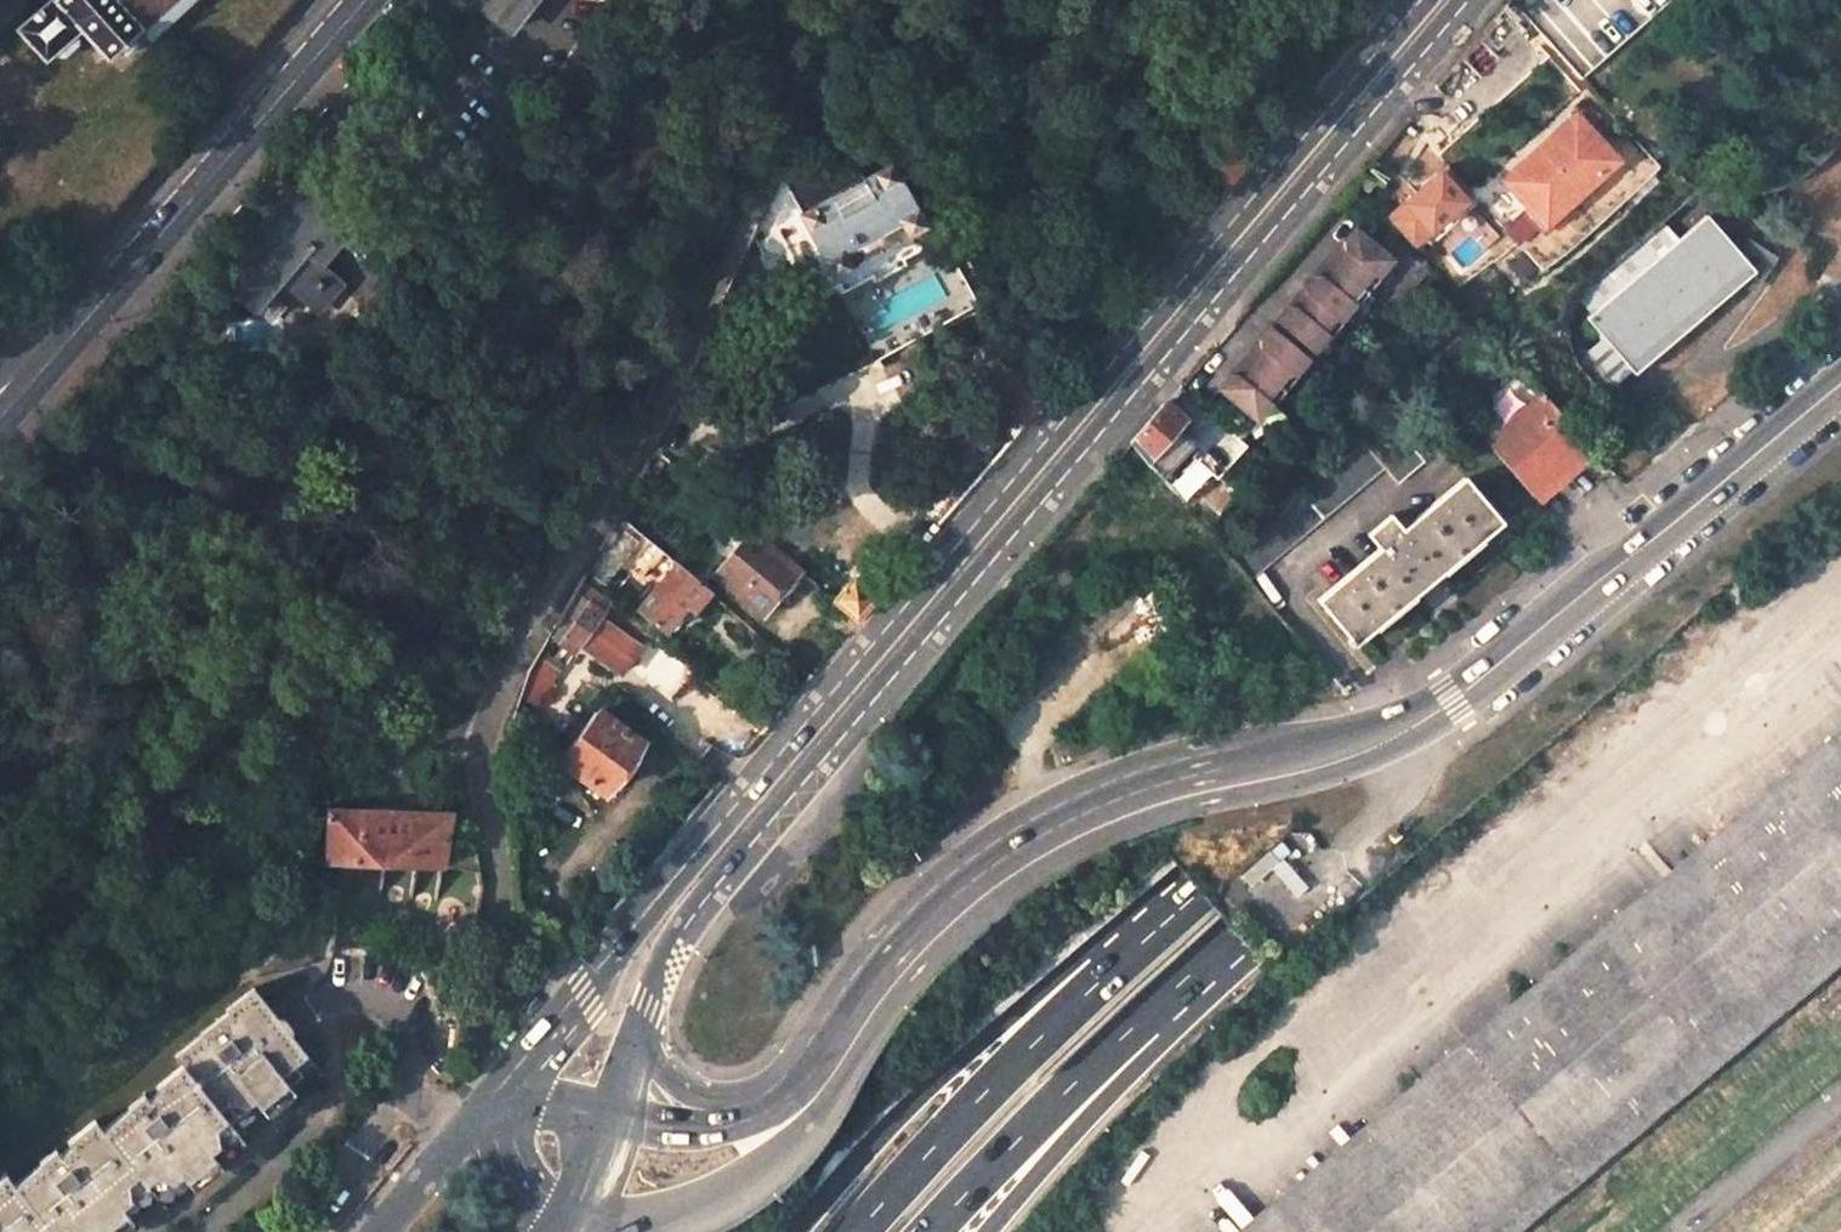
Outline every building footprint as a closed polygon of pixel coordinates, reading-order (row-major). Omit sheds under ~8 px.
[(177,0),(52,0),(21,27),(21,33),(43,58),(49,58),(55,53),(59,57),(65,57),(77,46),(79,41),(75,37),(82,30),(109,61),(177,0)] [(510,30),(534,0),(471,0),(510,30)] [(1590,141),(1573,121),(1502,183),(1519,203),(1535,187),(1590,141)] [(1519,203),(1536,222),(1568,194),(1573,199),(1611,165),(1590,141),(1535,187),(1519,203)] [(1441,167),(1420,182),(1436,204),(1457,189),(1441,167)] [(892,168),(801,218),(833,277),(924,227),(892,168)] [(356,227),(308,184),(273,224),(269,220),(217,279),(254,312),(281,281),(316,312),(341,283),(321,266),(356,227)] [(1750,271),(1700,215),(1584,314),(1630,373),(1750,271)] [(1358,302),(1395,259),(1365,234),(1357,226),(1344,241),(1344,247),(1349,252),(1332,272),(1358,302)] [(1315,351),(1341,321),(1358,302),(1332,272),(1329,276),(1325,274),(1316,274),(1303,288),(1312,296),(1301,308),(1297,304),(1288,306),(1277,318),(1315,351)] [(1310,357),(1281,331),(1273,324),(1260,339),(1263,341),(1265,343),(1268,346),(1297,371),(1310,357)] [(1257,419),(1273,400),(1284,388),(1297,371),(1268,346),(1265,343),(1263,341),(1260,339),(1262,345),(1266,349),(1244,375),(1240,372),(1230,373),(1219,386),(1257,419)] [(1587,346),(1575,355),(1606,393),(1619,384),(1587,346)] [(1577,433),(1543,393),(1513,420),(1547,458),(1577,433)] [(1146,426),(1133,443),(1134,443),(1141,452),(1148,460),(1164,480),(1195,445),(1185,435),(1194,425),(1173,407),(1167,401),(1160,409),(1146,426)] [(1487,442),(1534,497),(1591,449),(1586,444),(1577,433),(1547,458),(1513,420),(1487,442)] [(1195,445),(1204,434),(1194,425),(1185,435),(1195,445)] [(1249,580),(1385,467),(1364,442),(1228,556),(1249,580)] [(1423,462),(1412,448),(1387,469),(1398,483),(1423,462)] [(1503,523),(1465,478),(1403,529),(1391,515),(1368,534),(1380,549),(1318,601),(1355,646),(1503,523)] [(752,531),(715,575),(761,614),(798,570),(752,531)] [(676,565),(638,610),(664,632),(687,606),(694,611),(709,593),(676,565)] [(581,577),(549,633),(575,651),(579,646),(619,674),(639,644),(645,649),(654,639),(625,614),(616,628),(599,616),(609,600),(581,577)] [(855,578),(835,601),(858,621),(877,599),(855,578)] [(538,658),(521,701),(534,709),(560,673),(538,658)] [(567,750),(561,758),(608,792),(641,745),(597,713),(569,751),(567,750)] [(1262,1231),(1502,1231),(1840,949),(1840,749),(1262,1231)] [(479,867),(469,818),(461,818),(452,813),(328,809),(327,863),(384,865),(479,867)] [(186,1064),(240,1135),(296,1093),(293,1089),(321,1068),(256,985),(227,1007),(230,1011),(201,1032),(203,1034),(178,1054),(186,1064)] [(166,1208),(248,1145),(240,1135),(186,1064),(157,1084),(159,1088),(149,1095),(146,1091),(127,1105),(129,1107),(104,1125),(159,1200),(166,1208)] [(56,1231),(117,1231),(159,1200),(104,1125),(96,1117),(68,1139),(71,1142),(60,1150),(56,1146),(39,1159),(40,1161),(15,1179),(56,1231)] [(15,1179),(7,1170),(0,1176),(0,1231),(56,1231),(15,1179)]
